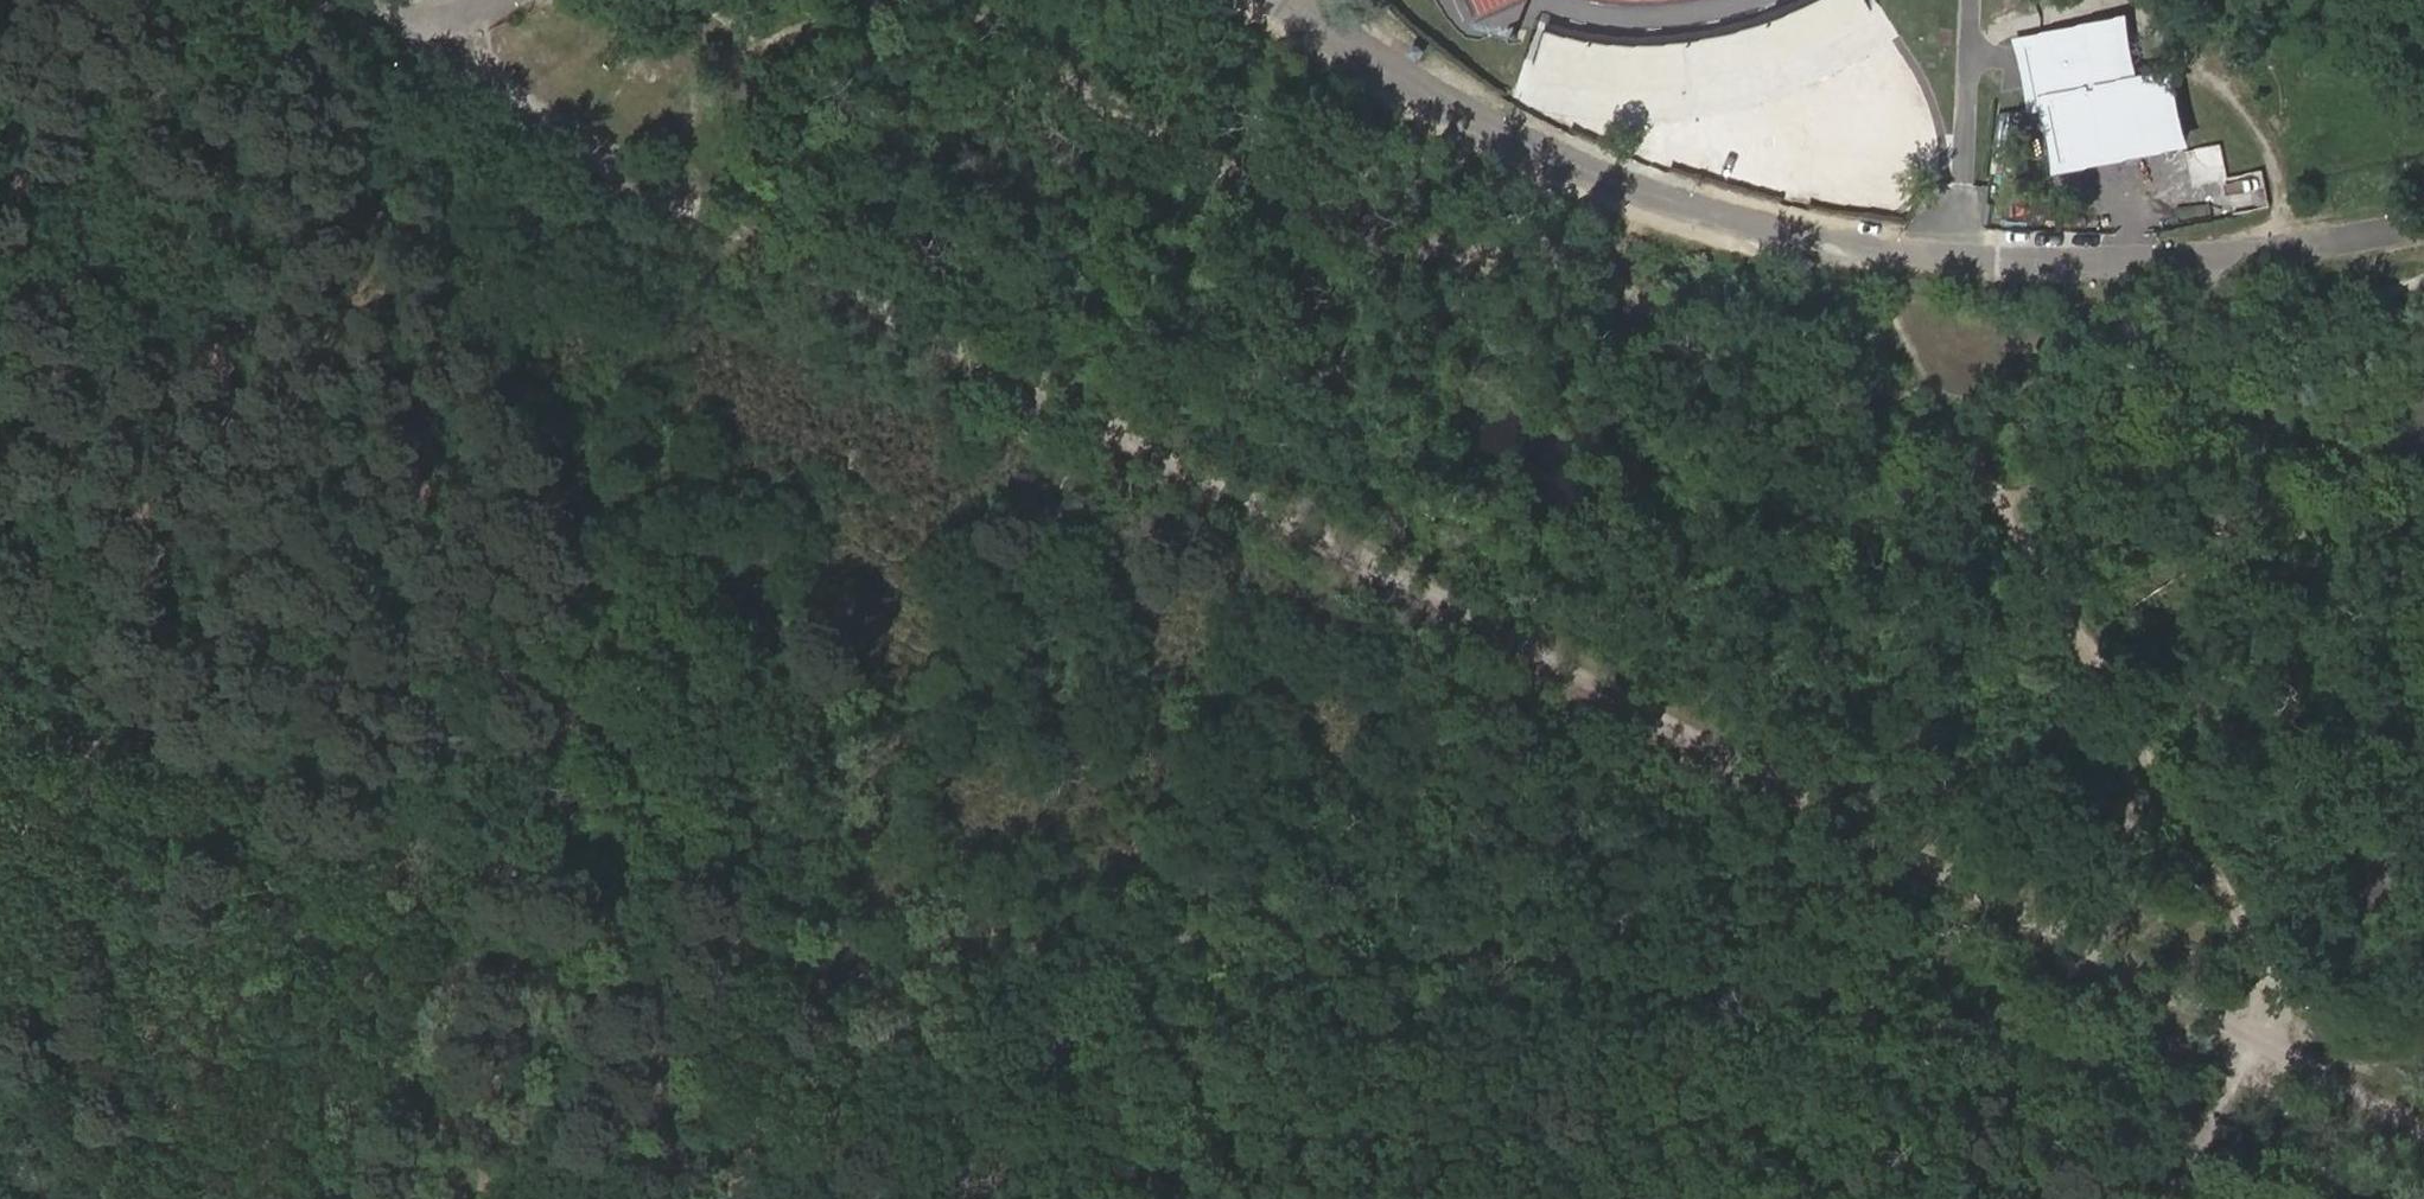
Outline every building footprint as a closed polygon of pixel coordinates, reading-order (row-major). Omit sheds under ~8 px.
[(1545,29),(1541,64),(1525,71),(1522,100),(1688,118),(1715,107),(1738,109),(1901,39),(1884,0),(1809,0),(1731,34),(1710,32),(1682,44),(1545,29)] [(2061,169),(2197,147),(2184,66),(2150,71),(2140,13),(2021,32),(2034,110),(2051,107),(2061,169)]
